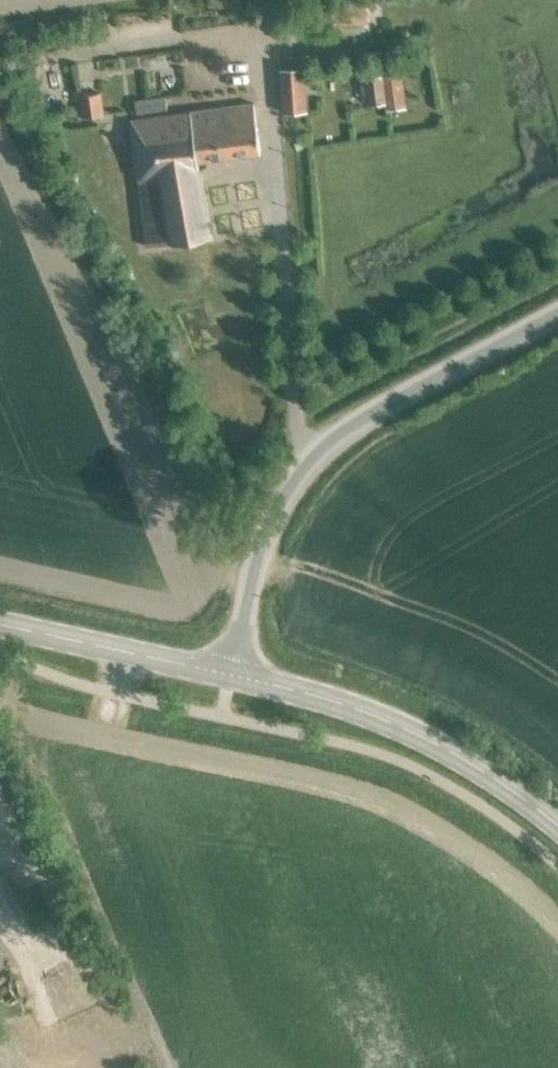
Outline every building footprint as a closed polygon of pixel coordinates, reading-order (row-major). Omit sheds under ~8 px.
[(333,24),(366,21),(365,1),(331,4),(333,24)] [(280,69),(283,112),(307,110),(304,67),(280,69)] [(405,106),(401,71),(382,74),(382,75),(364,77),(368,104),(385,102),(386,109),(405,106)] [(136,112),(167,108),(165,96),(135,100),(136,112)] [(102,97),(80,99),(83,121),(104,118),(102,97)] [(200,161),(261,151),(254,103),(113,122),(116,144),(134,141),(145,219),(150,219),(153,241),(171,238),(172,237),(172,242),(212,236),(200,161)]
